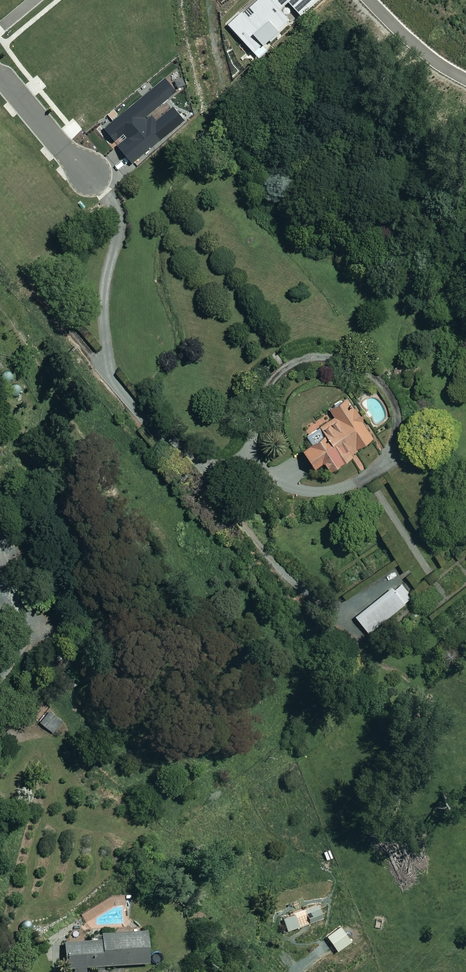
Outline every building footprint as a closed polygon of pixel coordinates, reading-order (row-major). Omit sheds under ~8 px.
[(374,437),(348,397),(330,408),(334,415),(306,433),(313,444),(304,450),(315,467),(330,457),(336,466),(357,453),(355,449),(374,437)] [(198,470),(191,462),(180,472),(188,480),(198,470)] [(412,598),(399,582),(356,616),(369,632),(412,598)] [(63,720),(50,710),(41,722),(54,732),(63,720)] [(329,895),(307,904),(311,913),(333,905),(329,895)] [(146,931),(101,933),(102,940),(62,943),(64,971),(86,971),(85,967),(148,963),(146,931)]
